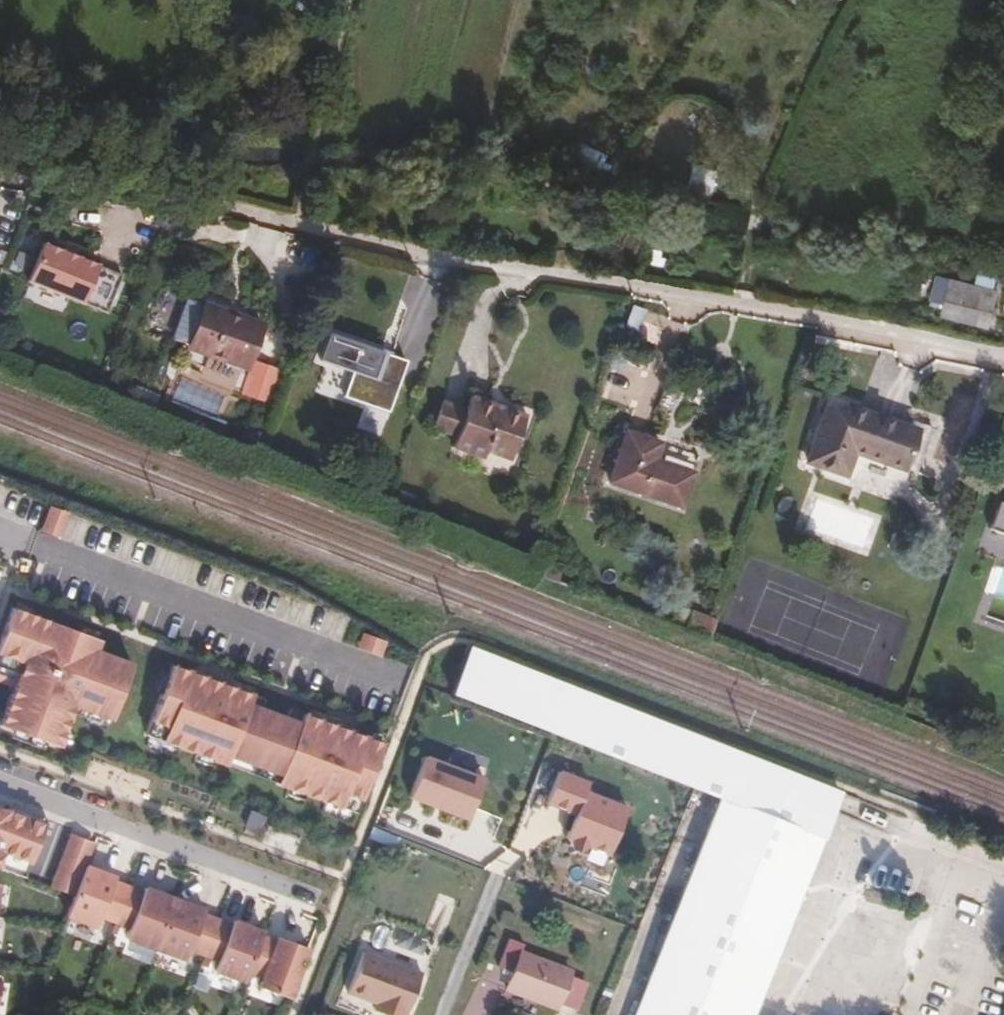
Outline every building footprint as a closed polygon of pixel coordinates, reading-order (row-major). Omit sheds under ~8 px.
[(702,170),(697,195),(733,202),(740,168),(704,161),(702,170)] [(676,190),(697,195),(702,170),(682,166),(676,190)] [(323,176),(312,173),(310,183),(321,185),(323,176)] [(319,192),(309,189),(305,205),(315,207),(319,192)] [(21,285),(101,315),(115,277),(70,260),(56,255),(35,247),(21,285)] [(72,256),(58,250),(56,255),(70,260),(72,256)] [(986,289),(930,272),(924,295),(936,298),(935,310),(977,322),(986,289)] [(186,352),(241,374),(260,330),(201,308),(200,311),(184,304),(170,342),(187,349),(186,352)] [(625,327),(639,331),(645,308),(632,304),(625,327)] [(386,418),(401,366),(322,343),(314,369),(348,379),(340,405),(386,418)] [(247,368),(234,398),(257,408),(270,378),(247,368)] [(908,429),(822,396),(798,457),(834,471),(836,465),(883,483),(903,481),(919,437),(908,432),(908,429)] [(459,413),(451,439),(447,450),(479,460),(482,453),(514,465),(530,418),(481,401),(478,411),(462,406),(459,413)] [(428,431),(451,439),(459,413),(436,406),(428,431)] [(603,483),(674,509),(690,458),(620,433),(603,483)] [(1003,478),(1002,477),(992,505),(993,505),(1003,478)] [(993,505),(992,505),(989,504),(980,532),(1003,540),(1003,509),(993,505)] [(68,515),(49,508),(41,531),(59,538),(68,515)] [(913,618),(918,598),(913,596),(907,616),(913,618)] [(925,600),(918,598),(913,618),(919,619),(925,600)] [(105,723),(126,669),(89,655),(93,644),(7,611),(0,629),(0,687),(8,690),(0,712),(0,731),(52,751),(68,709),(105,723)] [(384,642),(365,635),(360,649),(378,656),(384,642)] [(831,800),(642,725),(462,653),(445,699),(464,706),(516,727),(544,739),(597,760),(624,771),(645,780),(680,794),(707,805),(628,1014),(747,1014),(831,800)] [(349,818),(376,749),(284,714),(280,724),(255,714),(259,705),(167,670),(140,740),(212,767),(215,757),(223,760),(274,779),(281,782),(278,792),(349,818)] [(479,777),(418,753),(399,798),(461,823),(479,777)] [(215,757),(212,767),(220,770),(223,760),(215,757)] [(561,776),(548,808),(574,819),(586,787),(561,776)] [(270,789),(278,792),(281,782),(274,779),(270,789)] [(574,819),(563,847),(611,866),(629,818),(582,799),(574,819)] [(40,822),(0,807),(0,874),(18,881),(40,822)] [(858,807),(855,819),(883,826),(886,814),(858,807)] [(249,810),(245,826),(261,830),(265,814),(249,810)] [(73,842),(56,887),(70,892),(79,869),(87,847),(73,842)] [(94,921),(109,927),(123,889),(108,883),(110,880),(79,869),(70,892),(61,919),(91,930),(94,921)] [(151,952),(169,903),(139,891),(138,894),(123,889),(109,927),(124,932),(120,941),(151,952)] [(184,954),(199,960),(213,922),(198,917),(199,914),(169,903),(151,952),(181,963),(184,954)] [(257,939),(258,936),(228,924),(227,927),(213,922),(199,960),(213,965),(210,974),(240,985),(243,976),(257,939)] [(285,1002),(303,952),(273,941),(272,944),(257,939),(243,976),(258,982),(255,990),(285,1002)] [(512,961),(516,952),(500,947),(491,976),(505,980),(512,961)] [(415,981),(357,959),(341,1000),(370,1011),(369,1014),(403,1014),(415,981)] [(564,979),(512,961),(505,980),(499,996),(552,1014),(553,1011),(564,1014),(567,1014),(577,986),(563,981),(564,979)]
